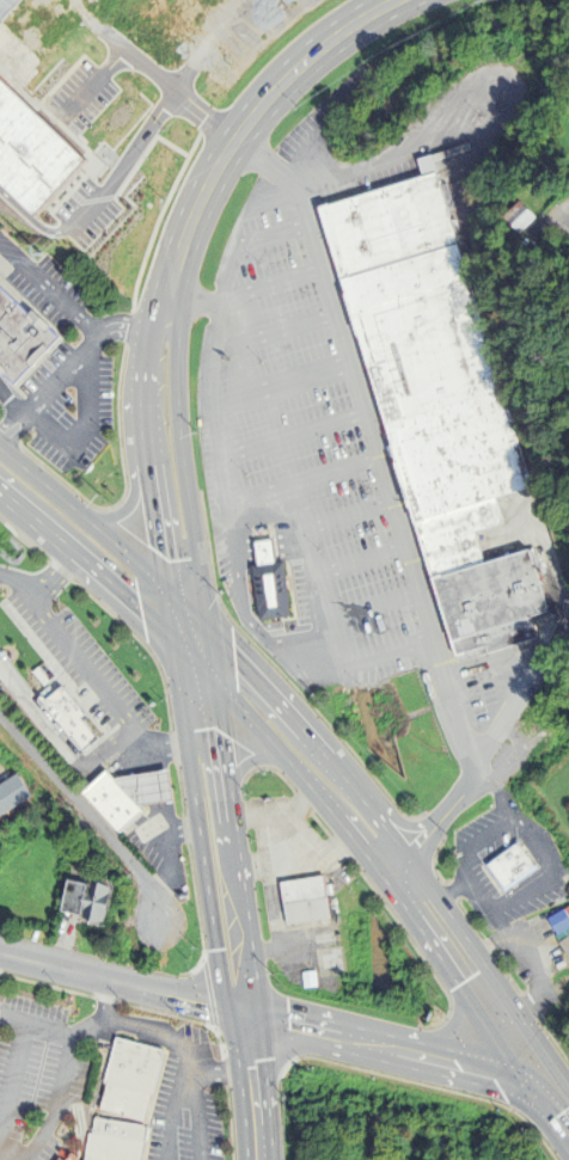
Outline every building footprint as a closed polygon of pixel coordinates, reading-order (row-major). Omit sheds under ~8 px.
[(33,213),(0,182),(0,0),(99,0),(11,94),(82,160),(33,213)] [(533,619),(549,614),(530,552),(484,565),(479,550),(475,534),(504,524),(496,501),(534,489),(470,281),(459,246),(436,174),(371,195),(322,210),(343,282),(354,317),(418,524),(427,548),(432,565),(436,581),(455,643),(460,659),(487,651),(488,656),(494,653),(539,639),(533,619)] [(512,233),(528,217),(513,200),(495,215),(512,233)] [(8,383),(0,375),(0,286),(53,338),(8,383)] [(262,621),(255,569),(259,567),(256,545),(273,542),(276,566),(282,565),(290,618),(262,621)] [(80,693),(56,663),(22,689),(46,720),(80,693)] [(85,723),(99,741),(84,753),(74,739),(72,742),(67,736),(43,705),(38,700),(42,698),(45,702),(65,688),(90,719),(85,723)] [(81,797),(120,837),(145,815),(140,809),(166,804),(173,804),(169,774),(159,775),(116,782),(108,773),(81,797)] [(23,797),(8,774),(0,779),(0,811),(23,797)] [(500,891),(534,867),(515,840),(481,864),(500,891)] [(287,926),(281,884),(325,877),(329,901),(331,919),(287,926)] [(53,912),(59,882),(78,885),(75,895),(73,908),(71,915),(53,912)] [(75,895),(84,897),(86,884),(103,888),(93,926),(75,921),(79,909),(73,908),(75,895)] [(562,908),(568,920),(568,925),(553,933),(545,917),(562,908)] [(564,935),(568,942),(568,958),(567,959),(555,943),(564,935)] [(305,989),(302,972),(316,971),(318,988),(305,989)] [(103,1082),(100,1082),(112,1038),(157,1050),(146,1093),(103,1082)] [(96,1110),(103,1082),(146,1093),(139,1121),(96,1110)] [(143,1125),(137,1159),(82,1159),(86,1131),(90,1131),(92,1116),(143,1125)]
